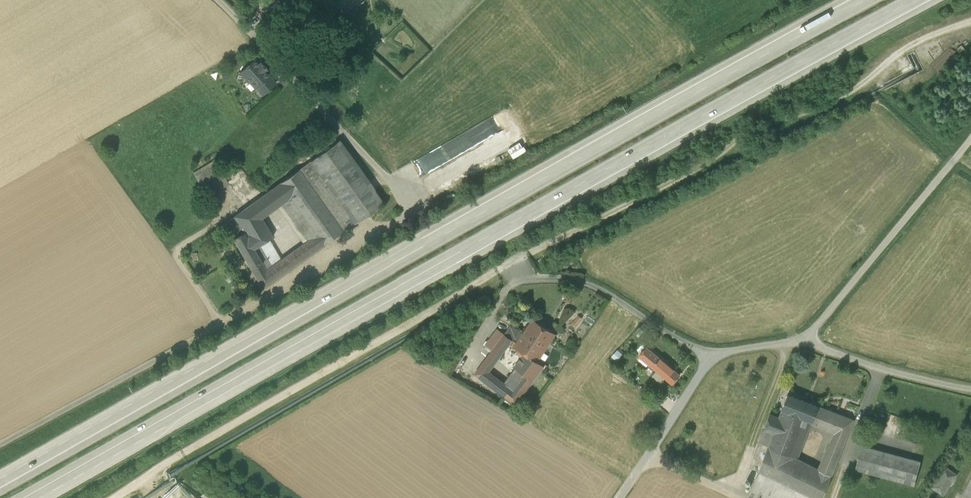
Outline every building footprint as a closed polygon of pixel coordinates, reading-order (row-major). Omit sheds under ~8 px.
[(336,5),(343,12),(348,17),(359,4),(355,0),(341,0),(336,5)] [(331,11),(338,18),(343,12),(336,5),(331,11)] [(338,18),(345,25),(350,19),(351,19),(348,17),(343,12),(338,18)] [(345,25),(355,34),(360,28),(350,19),(345,25)] [(362,26),(360,28),(355,34),(367,44),(374,36),(362,26)] [(268,76),(269,76),(264,71),(259,65),(254,60),(241,72),(246,78),(246,79),(249,82),(251,82),(256,88),(268,76)] [(275,84),(268,76),(256,88),(263,95),(275,84)] [(499,117),(412,157),(421,175),(456,159),(464,175),(479,168),(480,170),(494,163),(492,159),(497,156),(500,161),(516,153),(499,117)] [(384,202),(339,140),(310,161),(355,223),(384,202)] [(355,223),(310,161),(281,182),(291,197),(317,234),(324,245),(355,223)] [(225,224),(233,239),(245,233),(251,243),(270,232),(262,218),(281,205),(291,197),(281,182),(225,224)] [(317,234),(291,197),(281,205),(307,241),(317,234)] [(270,232),(251,243),(245,233),(233,239),(262,288),(279,277),(271,266),(267,270),(254,249),(259,245),(273,237),(270,232)] [(307,241),(301,245),(309,255),(324,245),(317,234),(307,241)] [(271,266),(259,245),(254,249),(267,270),(271,266)] [(309,255),(301,245),(295,250),(302,260),(309,255)] [(271,266),(279,277),(302,260),(295,250),(271,266)] [(556,334),(533,319),(524,334),(517,344),(515,347),(525,354),(526,354),(538,362),(556,334)] [(517,344),(524,334),(512,325),(505,334),(513,340),(517,344)] [(489,355),(505,334),(498,329),(483,350),(489,355)] [(513,340),(505,334),(489,355),(487,358),(495,365),(513,340)] [(639,357),(649,365),(656,355),(647,348),(639,357)] [(544,367),(538,362),(526,354),(525,354),(515,368),(517,369),(512,377),(522,384),(527,376),(534,381),(544,367)] [(656,355),(649,365),(673,385),(680,376),(656,355)] [(491,370),(495,365),(487,358),(483,364),(491,370)] [(490,372),(491,370),(483,364),(475,374),(500,393),(506,384),(490,372)] [(522,384),(512,377),(506,384),(500,393),(516,405),(534,381),(527,376),(522,384)] [(819,406),(788,394),(782,410),(809,420),(812,422),(813,422),(819,406)] [(854,420),(819,406),(813,422),(812,422),(812,424),(835,434),(847,438),(854,420)] [(768,448),(759,474),(778,483),(789,455),(793,457),(799,443),(800,444),(809,420),(782,410),(780,417),(768,448)] [(768,448),(780,417),(770,414),(759,444),(768,448)] [(832,476),(847,438),(835,434),(818,469),(832,476)] [(956,451),(961,454),(967,445),(962,442),(956,451)] [(921,462),(862,445),(855,470),(914,486),(921,462)] [(832,476),(818,469),(793,457),(789,455),(778,483),(809,497),(823,497),(832,476)] [(945,467),(932,487),(943,495),(957,475),(945,467)] [(778,483),(759,474),(748,495),(754,497),(809,497),(778,483)] [(962,496),(966,497),(970,497),(970,479),(962,496)]
